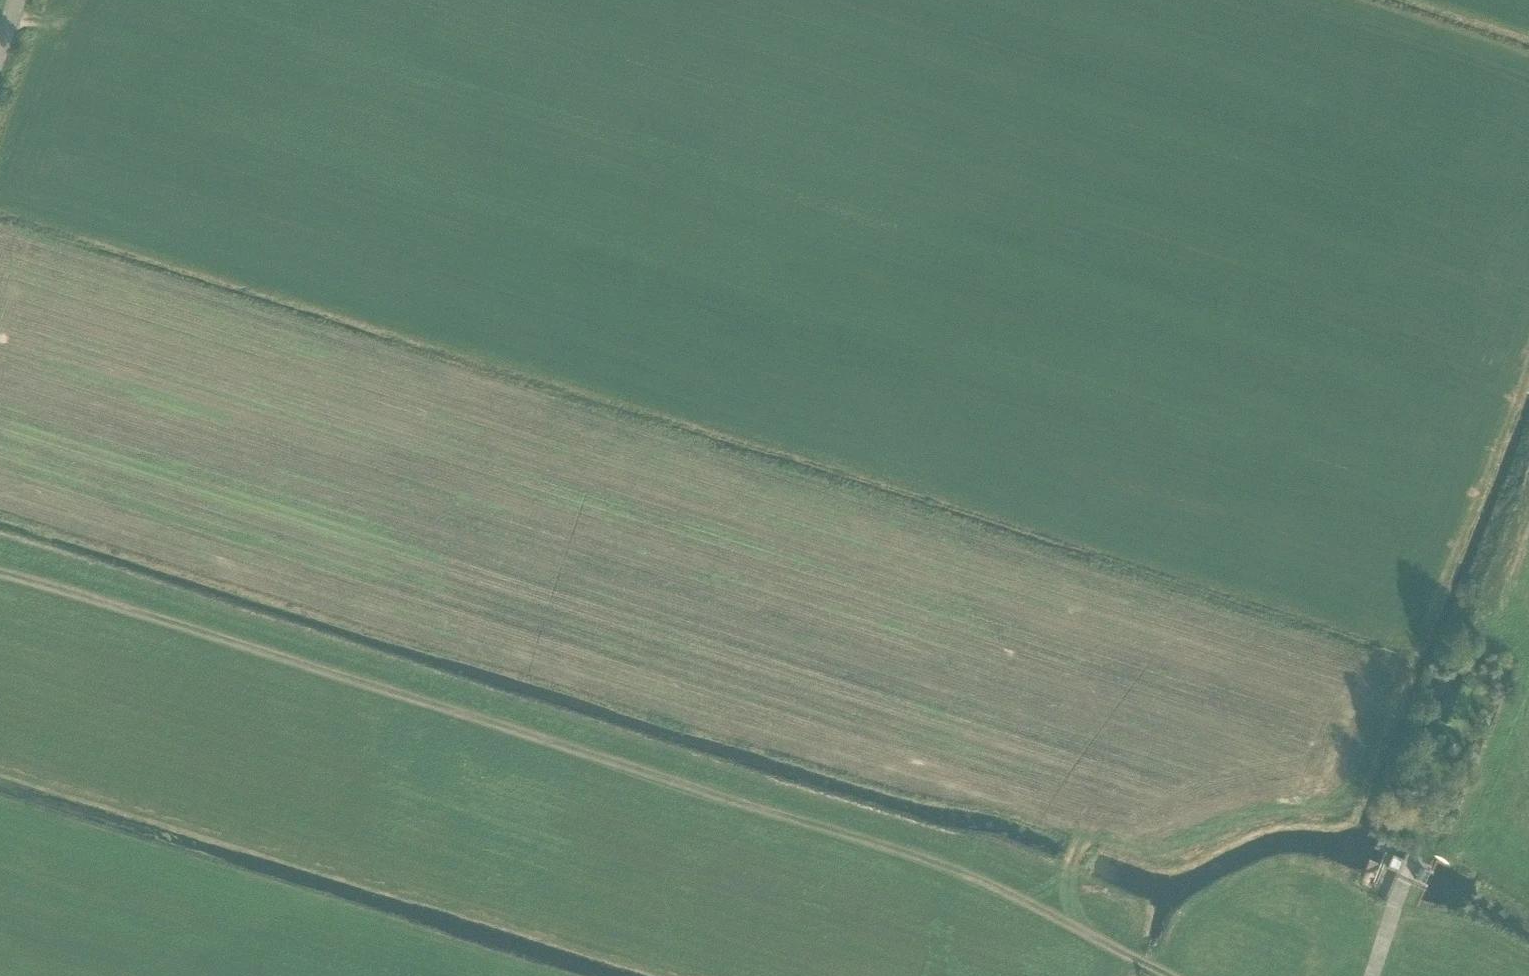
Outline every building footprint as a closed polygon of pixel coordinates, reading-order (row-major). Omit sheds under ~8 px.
[(1397,859),(1388,855),(1384,864),(1392,868),(1397,859)]
